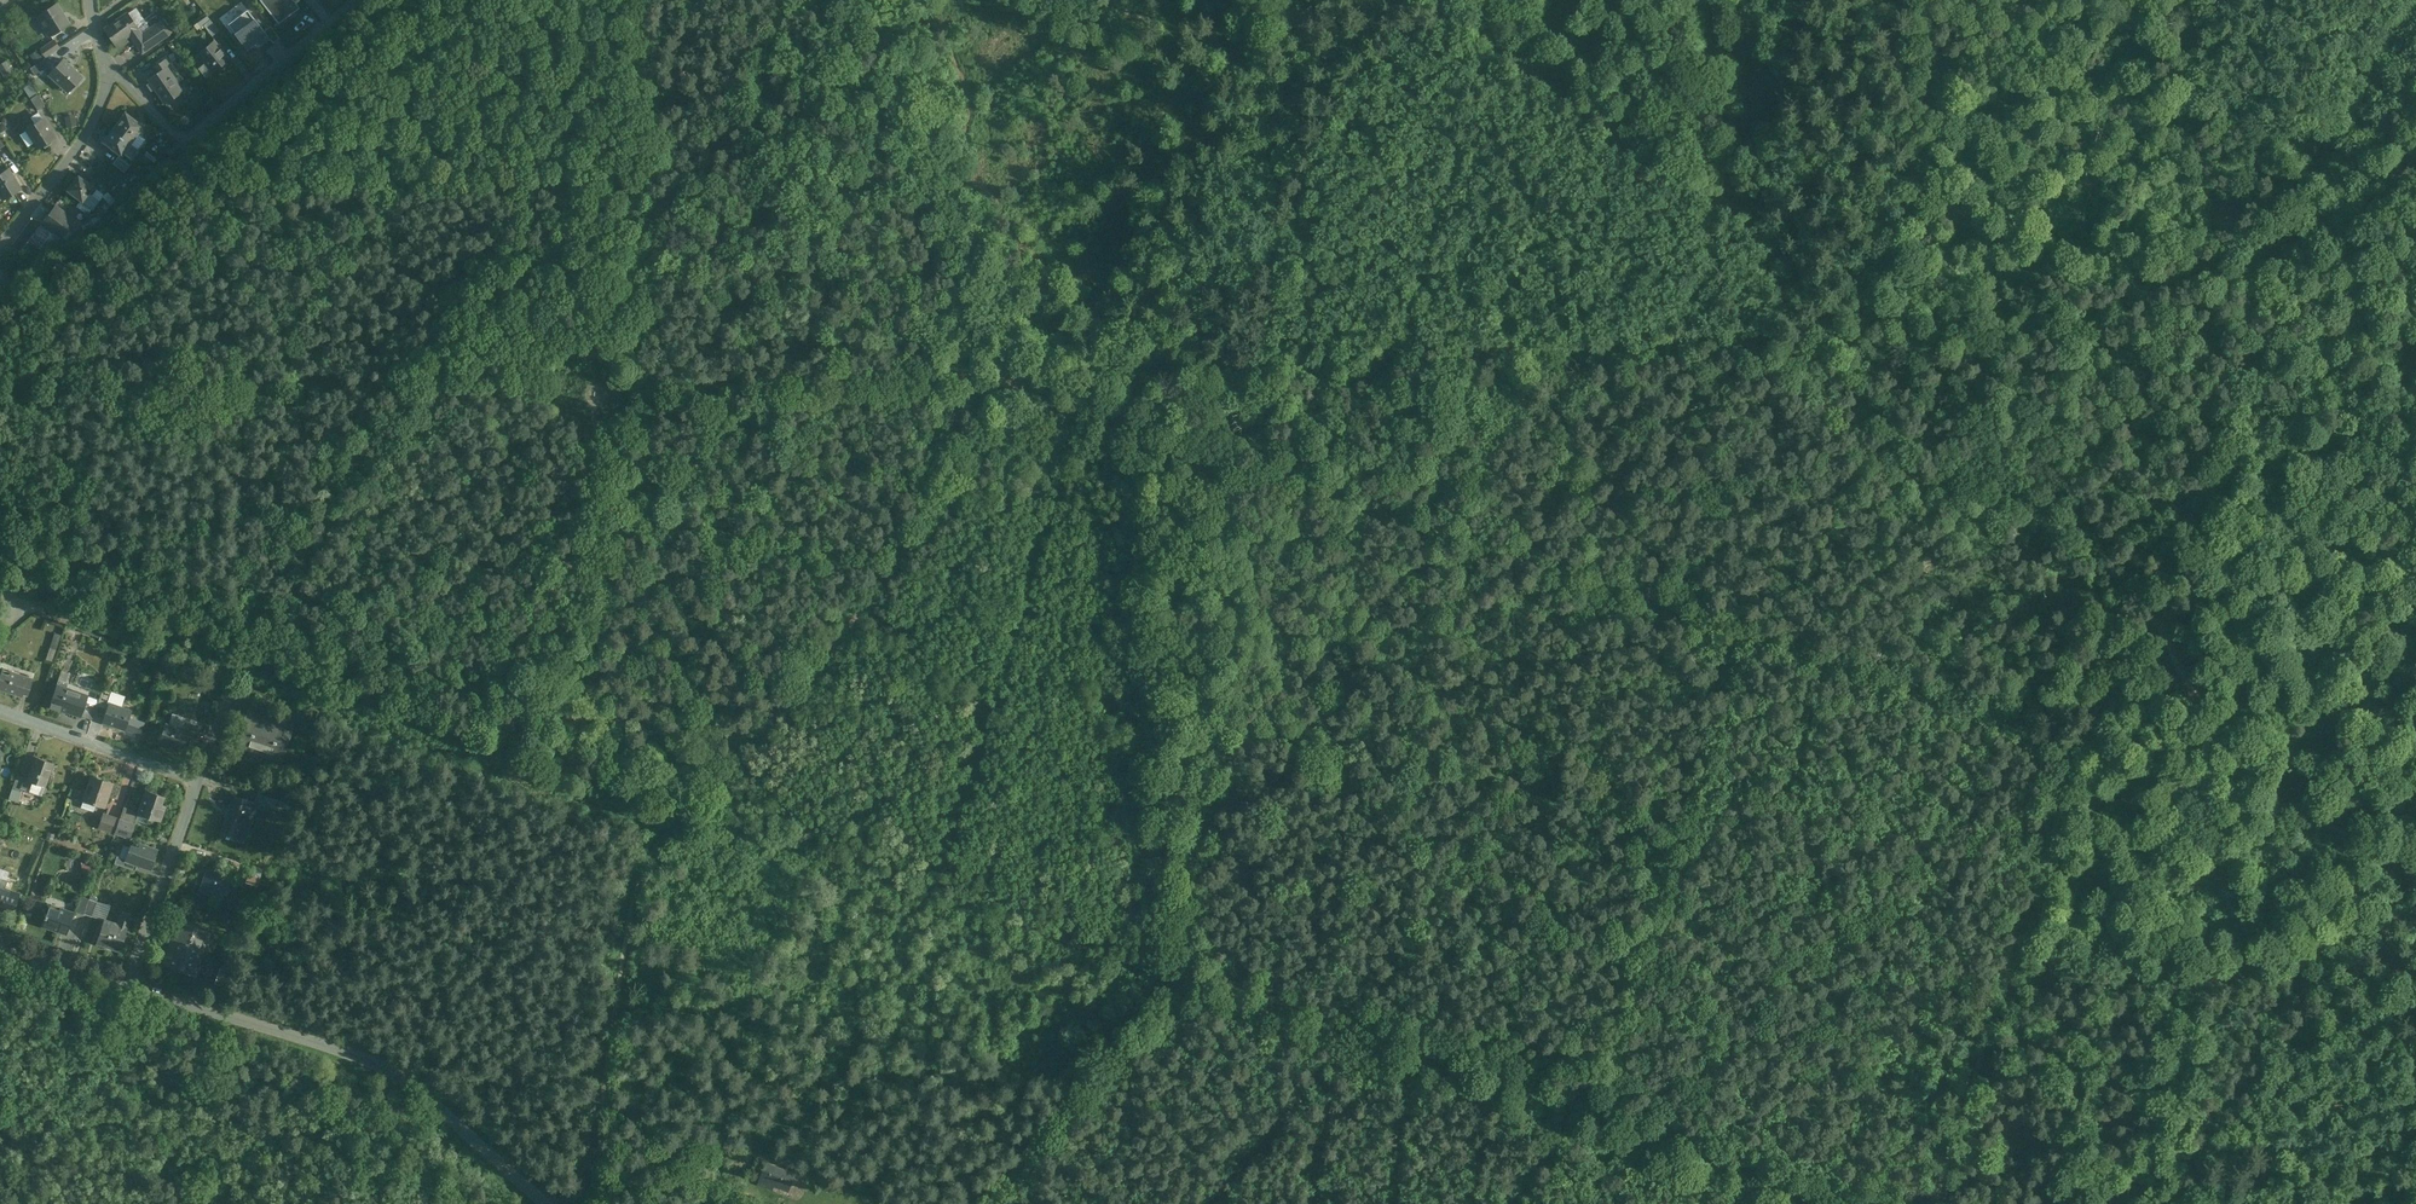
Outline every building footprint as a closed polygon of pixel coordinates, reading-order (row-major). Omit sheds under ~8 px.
[(278,24),(294,12),(290,7),(296,3),(293,0),(260,0),(278,24)] [(70,23),(58,3),(40,15),(52,35),(70,23)] [(150,28),(136,8),(127,13),(137,28),(141,33),(150,28)] [(246,9),(228,24),(247,49),(266,35),(246,9)] [(127,13),(105,29),(116,44),(118,42),(121,46),(126,42),(124,38),(129,35),(129,34),(137,28),(127,13)] [(219,30),(211,19),(203,25),(212,36),(219,30)] [(150,28),(141,33),(137,28),(129,34),(129,35),(141,52),(171,33),(162,20),(150,28)] [(54,39),(40,49),(46,56),(60,47),(54,39)] [(213,41),(198,52),(212,71),(225,61),(218,52),(220,50),(213,41)] [(31,53),(34,62),(42,59),(39,50),(31,53)] [(83,77),(63,58),(49,74),(62,85),(64,83),(71,89),(83,77)] [(44,59),(31,68),(36,75),(48,66),(44,59)] [(7,60),(0,65),(0,66),(7,76),(14,72),(7,60)] [(158,71),(148,78),(164,103),(181,91),(170,76),(172,75),(163,60),(154,66),(158,71)] [(38,93),(31,98),(38,109),(45,105),(38,93)] [(143,126),(125,112),(125,113),(120,114),(117,117),(118,122),(112,130),(130,143),(143,126)] [(43,119),(26,129),(39,149),(55,139),(43,119)] [(130,143),(112,130),(103,141),(121,154),(125,149),(127,151),(125,154),(132,159),(139,150),(130,143)] [(166,151),(156,160),(160,165),(171,155),(166,151)] [(129,165),(118,157),(113,164),(124,172),(129,165)] [(8,168),(0,173),(0,195),(3,199),(21,189),(8,168)] [(96,189),(78,175),(67,190),(89,207),(94,200),(88,195),(89,193),(96,198),(100,192),(95,189),(96,189)] [(75,220),(56,205),(40,225),(51,234),(53,231),(61,237),(67,230),(75,220)] [(51,234),(40,225),(29,239),(45,251),(48,255),(74,235),(67,230),(61,237),(53,231),(51,234)] [(2,669),(0,675),(0,689),(22,696),(25,687),(30,689),(33,680),(2,669)] [(60,678),(67,679),(68,671),(61,670),(60,678)] [(88,696),(56,685),(49,707),(60,711),(61,709),(81,716),(86,702),(88,696)] [(111,691),(103,688),(98,704),(106,707),(111,691)] [(97,705),(86,702),(81,716),(92,720),(97,705)] [(129,710),(109,704),(103,721),(125,729),(128,718),(126,717),(129,710)] [(297,716),(283,712),(279,724),(290,727),(290,728),(293,729),(297,716)] [(279,724),(249,713),(239,744),(279,758),(290,728),(290,727),(279,724)] [(166,723),(159,742),(161,742),(183,749),(185,743),(189,744),(191,737),(181,734),(183,730),(167,724),(166,723)] [(196,730),(184,726),(183,730),(181,734),(191,737),(193,738),(196,730)] [(36,757),(28,779),(25,778),(22,789),(42,796),(45,786),(53,763),(36,757)] [(25,778),(17,775),(12,790),(20,792),(22,789),(25,778)] [(112,784),(92,777),(84,800),(104,807),(112,784)] [(164,796),(146,790),(138,814),(159,821),(165,806),(161,805),(164,796)] [(257,804),(234,795),(220,835),(226,837),(225,838),(229,839),(230,835),(241,839),(246,826),(249,827),(257,804)] [(287,803),(273,798),(270,808),(284,813),(287,803)] [(119,820),(104,814),(99,827),(114,833),(119,820)] [(134,825),(119,820),(114,833),(130,838),(134,825)] [(157,851),(141,845),(139,849),(131,847),(126,859),(126,860),(137,864),(150,869),(157,851)] [(137,864),(126,860),(126,859),(117,856),(114,863),(135,871),(137,864)] [(263,870),(252,866),(249,874),(260,878),(263,870)] [(230,875),(209,867),(200,892),(221,900),(221,899),(220,899),(224,885),(226,886),(230,875)] [(0,872),(0,911),(12,915),(19,894),(3,889),(8,874),(0,872)] [(260,878),(249,874),(246,883),(257,887),(260,878)] [(89,899),(81,896),(76,911),(84,914),(89,899)] [(97,902),(89,899),(84,914),(92,917),(97,902)] [(72,913),(49,906),(43,925),(66,933),(72,913)] [(118,924),(104,920),(96,943),(120,950),(131,917),(129,915),(124,913),(121,914),(118,924)] [(209,933),(178,922),(172,939),(204,950),(209,933)] [(204,950),(172,939),(163,964),(191,974),(200,949),(203,950),(204,950)] [(229,971),(220,968),(215,984),(223,987),(229,971)] [(794,1175),(767,1165),(760,1185),(773,1190),(774,1185),(780,1187),(781,1184),(790,1187),(794,1175)]
